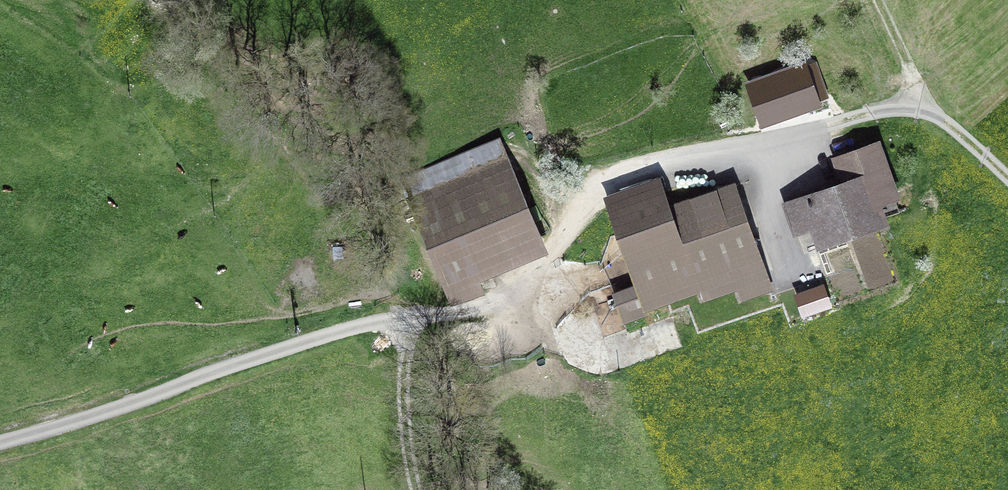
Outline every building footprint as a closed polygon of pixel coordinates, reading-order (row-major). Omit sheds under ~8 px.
[(400,177),(452,302),(485,288),(479,275),(547,247),(500,135),(400,177)] [(880,135),(831,153),(839,176),(781,197),(794,233),(810,227),(817,245),(889,219),(882,200),(901,193),(880,135)] [(741,299),(774,288),(735,178),(718,184),(717,182),(689,192),(690,193),(671,200),(661,172),(604,192),(635,280),(612,288),(623,320),(650,310),(648,306),(701,287),(704,298),(737,286),(741,299)] [(794,291),(802,314),(831,304),(823,281),(794,291)]
